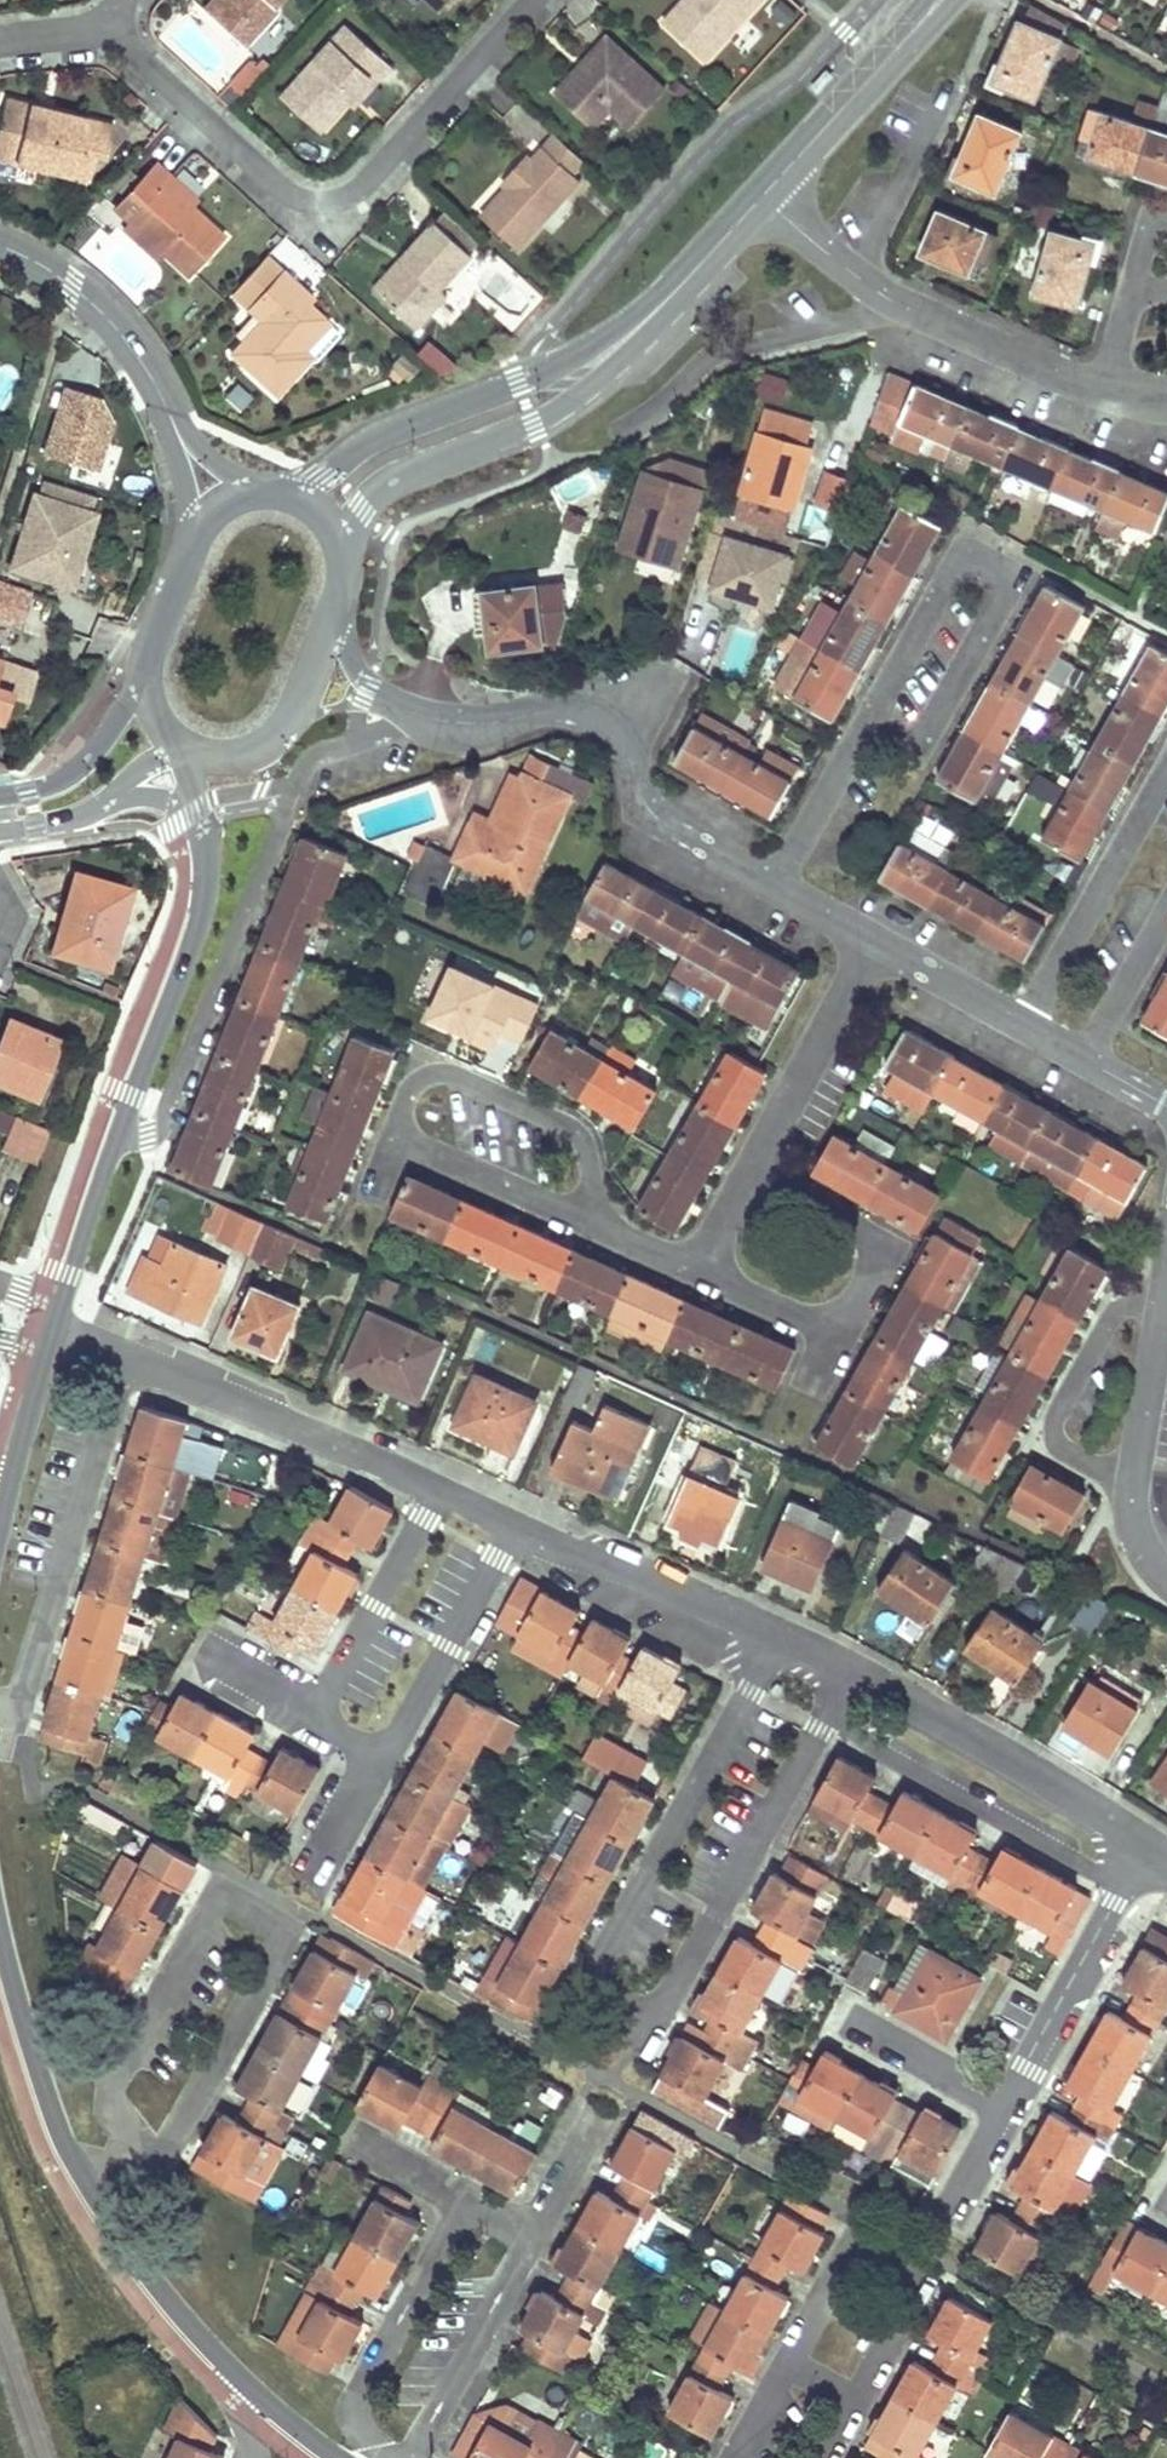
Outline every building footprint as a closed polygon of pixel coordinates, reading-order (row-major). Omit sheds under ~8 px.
[(198,6),(206,14),(219,0),(204,0),(198,6)] [(206,14),(223,30),(241,45),(260,25),(273,11),(268,7),(274,0),(219,0),(206,14)] [(449,0),(429,0),(440,10),(449,0)] [(689,6),(683,0),(657,28),(701,68),(761,0),(694,0),(689,6)] [(1088,2),(1079,18),(1091,25),(1100,9),(1088,2)] [(1122,20),(1108,11),(1101,22),(1115,31),(1122,20)] [(1009,78),(1005,87),(1020,93),(1035,99),(1059,40),(1021,23),(999,74),(1009,78)] [(341,103),(351,91),(363,79),(371,86),(387,69),(342,27),(278,97),(315,131),(341,103)] [(1166,44),(1155,37),(1148,47),(1159,55),(1166,44)] [(558,97),(588,124),(604,107),(613,115),(632,133),(668,93),(609,41),(585,68),(589,72),(584,77),(575,78),(558,97)] [(244,96),(270,69),(258,57),(231,84),(244,96)] [(585,68),(575,78),(584,77),(589,72),(585,68)] [(1009,78),(999,74),(995,83),(1005,87),(1009,78)] [(341,103),(349,110),(371,86),(363,79),(351,91),(341,103)] [(1166,83),(1158,108),(1166,111),(1166,83)] [(0,111),(0,157),(72,176),(78,156),(96,161),(103,163),(112,131),(50,114),(49,118),(36,114),(37,110),(3,101),(0,111)] [(613,115),(604,107),(588,124),(597,133),(613,115)] [(1135,173),(1150,130),(1156,114),(1137,108),(1131,124),(1090,110),(1081,137),(1092,141),(1087,157),(1135,173)] [(1166,120),(1166,111),(1158,108),(1156,114),(1150,130),(1162,134),(1166,120)] [(967,180),(981,186),(996,193),(1020,133),(980,116),(960,165),(971,170),(967,179),(967,180)] [(1162,134),(1150,130),(1135,173),(1166,183),(1166,136),(1162,134)] [(586,166),(552,136),(539,151),(573,181),(586,166)] [(1087,157),(1092,141),(1081,137),(1076,153),(1087,157)] [(505,176),(508,179),(511,181),(503,190),(476,219),(514,252),(576,184),(573,181),(539,151),(529,161),(523,156),(505,176)] [(78,156),(72,176),(90,181),(96,161),(78,156)] [(162,256),(179,271),(185,277),(221,238),(197,216),(189,209),(163,185),(168,179),(153,164),(132,186),(111,208),(127,223),(162,255),(162,256)] [(967,179),(971,170),(960,165),(956,175),(967,179)] [(136,177),(127,170),(112,187),(120,194),(136,177)] [(508,179),(505,176),(497,186),(503,190),(511,181),(508,179)] [(163,185),(189,209),(194,203),(168,179),(163,185)] [(975,260),(980,262),(985,264),(996,237),(940,213),(923,254),(969,274),(975,260)] [(162,255),(127,223),(120,231),(154,264),(162,255)] [(377,298),(396,315),(414,331),(430,313),(443,299),(436,292),(467,257),(432,223),(399,259),(407,265),(377,298)] [(1092,255),(1082,252),(1085,242),(1053,233),(1036,296),(1077,307),(1092,255)] [(1096,245),(1085,242),(1082,252),(1092,255),(1096,245)] [(294,285),(278,270),(263,257),(228,295),(243,308),(251,299),(264,312),(227,353),(274,396),(302,364),(288,352),(318,319),(303,306),(288,292),(294,285)] [(407,265),(399,259),(369,292),(377,298),(407,265)] [(980,262),(975,260),(969,274),(979,278),(985,264),(980,262)] [(288,292),(303,306),(309,299),(294,285),(288,292)] [(443,299),(430,313),(444,325),(457,311),(443,299)] [(288,352),(302,364),(309,357),(302,351),(325,326),(318,319),(288,352)] [(763,372),(755,397),(781,406),(789,381),(763,372)] [(889,376),(871,426),(895,436),(915,387),(889,376)] [(59,387),(43,460),(102,473),(118,400),(59,387)] [(925,435),(951,445),(964,412),(939,402),(941,398),(922,390),(915,387),(895,436),(892,442),(917,452),(925,435)] [(966,408),(941,398),(939,402),(964,412),(966,408)] [(1001,467),(1014,434),(989,423),(991,419),(987,417),(966,408),(964,412),(951,445),(943,463),(941,468),(964,477),(973,455),(1001,467)] [(770,496),(782,500),(794,503),(811,450),(803,447),(810,425),(766,412),(742,494),(768,502),(770,496)] [(1015,429),(991,419),(989,423),(1014,434),(1015,429)] [(1015,429),(1014,434),(1001,467),(1052,488),(1064,455),(1038,444),(1040,440),(1015,429)] [(925,435),(917,452),(943,463),(951,445),(925,435)] [(1041,440),(1040,440),(1038,444),(1064,455),(1066,451),(1041,440)] [(1066,451),(1064,455),(1052,488),(1076,498),(1104,510),(1116,476),(1102,471),(1088,465),(1090,461),(1066,451)] [(1092,462),(1090,461),(1088,465),(1102,471),(1116,476),(1118,473),(1092,462)] [(681,557),(690,528),(699,499),(715,504),(724,478),(670,462),(664,479),(643,473),(620,549),(643,556),(646,547),(680,557),(681,557)] [(664,479),(670,462),(643,473),(664,479)] [(1116,476),(1104,510),(1096,529),(1117,538),(1125,519),(1152,531),(1166,498),(1140,487),(1141,483),(1136,480),(1118,473),(1116,476)] [(1141,483),(1140,487),(1166,498),(1166,497),(1166,493),(1141,483)] [(1048,500),(1071,510),(1076,498),(1052,488),(1048,500)] [(782,500),(770,496),(768,502),(793,509),(794,503),(782,500)] [(930,542),(939,525),(903,506),(877,553),(908,571),(921,549),(924,551),(930,542)] [(584,517),(568,512),(563,530),(578,535),(584,517)] [(87,529),(64,521),(59,535),(82,543),(88,545),(93,531),(87,529)] [(110,537),(93,531),(88,545),(105,551),(110,537)] [(717,534),(699,593),(775,616),(793,557),(717,534)] [(4,586),(18,545),(2,540),(0,545),(0,585),(4,586)] [(31,596),(37,552),(18,545),(4,586),(17,591),(31,596)] [(643,556),(677,567),(680,557),(646,547),(643,556)] [(921,549),(908,571),(912,573),(924,551),(921,549)] [(855,550),(840,577),(857,587),(872,560),(855,550)] [(895,595),(908,571),(877,553),(872,560),(857,587),(849,602),(884,622),(898,598),(895,595)] [(908,571),(895,595),(898,598),(900,595),(912,573),(908,571)] [(485,616),(490,653),(558,645),(566,619),(563,584),(476,594),(479,617),(485,616)] [(17,591),(4,586),(0,585),(0,623),(20,630),(31,596),(17,591)] [(1037,611),(1023,636),(1058,655),(1084,608),(1046,587),(1036,604),(1034,609),(1037,611)] [(821,651),(853,669),(867,645),(871,647),(871,646),(884,622),(849,602),(841,617),(821,651)] [(841,617),(819,605),(800,639),(821,651),(841,617)] [(1034,609),(1020,634),(1023,636),(1037,611),(1034,609)] [(840,692),(853,669),(821,651),(800,639),(785,630),(776,646),(792,656),(773,687),(829,720),(840,701),(844,695),(842,693),(840,692)] [(1020,634),(1004,661),(1008,663),(1023,636),(1020,634)] [(992,682),(1030,704),(1046,677),(1061,686),(1074,664),(1058,655),(1023,636),(1008,663),(1004,661),(992,682)] [(867,645),(853,669),(857,671),(871,647),(867,645)] [(1125,693),(1160,712),(1166,700),(1166,657),(1151,648),(1145,657),(1128,687),(1125,693)] [(1137,653),(1120,683),(1128,687),(1145,657),(1137,653)] [(842,693),(844,695),(857,671),(853,669),(840,692),(842,693)] [(1003,753),(1030,704),(992,682),(979,706),(983,708),(969,734),(1003,753)] [(9,693),(0,690),(0,721),(9,693)] [(1125,693),(1098,741),(1136,763),(1149,741),(1145,738),(1160,712),(1125,693)] [(978,707),(964,731),(969,734),(983,708),(979,706),(978,707)] [(693,728),(742,755),(751,739),(702,712),(693,728)] [(1160,712),(1145,738),(1149,741),(1164,714),(1160,712)] [(698,770),(724,785),(725,786),(742,755),(693,728),(674,762),(683,767),(695,774),(698,770)] [(952,758),(954,759),(969,734),(964,731),(950,757),(952,758)] [(998,760),(1003,753),(969,734),(954,759),(952,758),(950,757),(947,762),(937,779),(989,808),(1012,768),(998,760)] [(1136,763),(1098,741),(1070,790),(1105,810),(1120,785),(1123,787),(1130,775),(1136,763)] [(742,755),(725,786),(751,801),(749,804),(764,811),(771,815),(790,782),(742,755)] [(434,905),(453,861),(524,892),(567,797),(582,803),(591,784),(529,757),(518,779),(493,834),(468,823),(451,860),(415,844),(409,857),(417,862),(410,877),(404,891),(434,905)] [(724,785),(698,770),(695,774),(723,789),(725,786),(724,785)] [(493,834),(518,779),(508,775),(487,820),(473,814),(468,823),(493,834)] [(1120,785),(1105,810),(1109,812),(1118,796),(1123,787),(1120,785)] [(751,801),(725,786),(723,789),(749,804),(751,801)] [(1090,836),(1105,810),(1070,790),(1043,839),(1082,860),(1088,849),(1094,838),(1090,836)] [(1105,810),(1090,836),(1094,838),(1109,812),(1105,810)] [(946,850),(913,832),(905,846),(938,864),(946,850)] [(283,891),(320,905),(324,907),(345,855),(304,838),(283,891)] [(905,846),(902,844),(884,874),(907,886),(905,891),(928,903),(930,899),(947,869),(938,864),(905,846)] [(635,925),(651,895),(624,880),(627,875),(605,862),(585,898),(635,925)] [(995,896),(947,869),(930,899),(956,914),(954,918),(957,919),(976,930),(978,927),(995,896)] [(905,891),(907,886),(884,874),(882,878),(904,890),(905,891)] [(58,954),(82,960),(106,967),(128,891),(74,875),(62,915),(68,917),(58,954)] [(654,890),(627,875),(624,880),(651,895),(654,890)] [(680,904),(654,890),(651,895),(677,908),(680,904)] [(306,939),(320,905),(283,891),(261,946),(291,958),(300,937),(306,939)] [(1051,915),(1012,892),(1006,902),(1046,924),(1051,915)] [(677,908),(651,895),(635,925),(683,952),(703,916),(680,904),(677,908)] [(978,927),(991,934),(1004,941),(1003,945),(1015,952),(1027,958),(1046,924),(1006,902),(995,896),(978,927)] [(635,925),(585,898),(576,918),(624,944),(635,925)] [(954,918),(956,914),(930,899),(928,903),(954,918)] [(58,954),(68,917),(62,915),(51,952),(58,954)] [(725,929),(703,916),(683,952),(687,954),(716,970),(732,979),(749,948),(748,948),(722,933),(725,929)] [(976,930),(1003,945),(1004,941),(991,934),(978,927),(976,930)] [(751,943),(725,929),(722,933),(748,948),(749,948),(751,943)] [(300,937),(291,958),(298,960),(306,939),(300,937)] [(776,958),(751,943),(749,948),(774,962),(776,958)] [(298,960),(291,958),(261,946),(238,1002),(269,1014),(277,994),(284,996),(298,960)] [(774,962),(749,948),(732,979),(779,1005),(799,970),(776,958),(774,962)] [(716,970),(687,954),(678,970),(707,986),(716,970)] [(522,1045),(538,1004),(445,967),(421,1026),(492,1055),(500,1036),(522,1045)] [(1155,999),(1160,1002),(1166,988),(1166,978),(1160,990),(1155,999)] [(1160,1002),(1155,999),(1142,1021),(1166,1035),(1166,988),(1160,1002)] [(277,994),(269,1014),(276,1017),(284,996),(277,994)] [(276,1017),(269,1014),(238,1002),(215,1060),(247,1072),(255,1051),(258,1052),(261,1053),(276,1017)] [(48,1082),(55,1065),(49,1063),(57,1042),(9,1022),(0,1045),(0,1082),(41,1099),(48,1082)] [(583,1097),(603,1062),(610,1051),(591,1040),(585,1052),(550,1031),(529,1066),(583,1097)] [(902,1037),(927,1051),(930,1046),(905,1032),(902,1037)] [(931,1090),(935,1093),(952,1065),(953,1063),(955,1060),(932,1047),(930,1046),(927,1051),(902,1037),(886,1066),(895,1071),(931,1090)] [(331,1095),(363,1108),(368,1110),(389,1057),(391,1051),(353,1038),(331,1095)] [(247,1072),(253,1074),(261,1053),(258,1052),(255,1051),(247,1072)] [(610,1051),(603,1062),(583,1097),(635,1127),(656,1092),(641,1084),(627,1076),(633,1064),(610,1051)] [(699,1104),(729,1121),(739,1104),(744,1107),(746,1105),(765,1073),(756,1068),(730,1053),(699,1104)] [(253,1074),(247,1072),(215,1060),(194,1114),(225,1127),(233,1107),(239,1109),(253,1074)] [(976,1079),(979,1074),(955,1060),(953,1063),(952,1065),(976,1079)] [(983,1120),(999,1091),(1002,1087),(981,1075),(979,1074),(976,1079),(952,1065),(935,1093),(961,1108),(983,1120)] [(931,1090),(895,1071),(889,1080),(925,1100),(931,1090)] [(1024,1105),(1027,1101),(1024,1099),(1002,1087),(999,1091),(1024,1105)] [(1024,1105),(999,1091),(983,1120),(1000,1129),(989,1147),(1020,1165),(1031,1147),(1047,1118),(1050,1114),(1027,1101),(1024,1105)] [(356,1126),(359,1117),(363,1108),(331,1095),(309,1151),(346,1166),(359,1132),(361,1128),(356,1126)] [(703,1178),(703,1177),(714,1158),(724,1142),(718,1139),(729,1121),(699,1104),(667,1158),(703,1178)] [(735,1124),(744,1107),(739,1104),(729,1121),(735,1124)] [(239,1109),(233,1107),(225,1127),(231,1130),(239,1109)] [(361,1128),(368,1110),(363,1108),(359,1117),(356,1126),(361,1128)] [(975,1134),(983,1120),(961,1108),(953,1122),(975,1134)] [(231,1130),(225,1127),(194,1114),(172,1171),(203,1183),(211,1163),(218,1165),(231,1130)] [(1047,1118),(1073,1133),(1075,1128),(1073,1127),(1050,1114),(1047,1118)] [(14,1116),(7,1132),(0,1148),(35,1163),(48,1129),(14,1116)] [(1073,1133),(1047,1118),(1031,1147),(1020,1165),(1069,1193),(1096,1145),(1098,1141),(1075,1128),(1073,1133)] [(724,1142),(735,1124),(729,1121),(718,1139),(724,1142)] [(896,1150),(865,1133),(856,1149),(886,1166),(896,1150)] [(868,1198),(886,1166),(856,1149),(833,1137),(812,1173),(833,1184),(847,1192),(849,1188),(868,1198)] [(1121,1160),(1124,1155),(1123,1155),(1120,1153),(1098,1141),(1096,1145),(1121,1160)] [(1124,1155),(1123,1155),(1124,1155),(1121,1160),(1096,1145),(1069,1193),(1118,1219),(1147,1168),(1124,1155)] [(335,1195),(346,1166),(309,1151),(287,1206),(324,1221),(335,1195)] [(690,1200),(703,1178),(667,1158),(637,1207),(666,1226),(677,1208),(683,1211),(690,1200)] [(218,1165),(211,1163),(203,1183),(209,1186),(218,1165)] [(940,1196),(886,1166),(868,1198),(866,1200),(865,1202),(891,1217),(919,1232),(940,1196)] [(650,1344),(655,1347),(660,1349),(665,1339),(668,1334),(689,1343),(686,1348),(721,1364),(723,1358),(743,1367),(741,1372),(776,1389),(794,1350),(775,1342),(738,1325),(723,1318),(683,1300),(667,1293),(629,1276),(610,1267),(573,1250),(554,1242),(518,1226),(500,1218),(463,1202),(448,1195),(409,1178),(394,1210),(412,1218),(409,1224),(446,1241),(449,1235),(468,1243),(465,1249),(500,1265),(503,1259),(523,1268),(520,1274),(556,1290),(558,1284),(580,1293),(577,1299),(612,1315),(654,1333),(650,1344)] [(847,1192),(865,1202),(866,1200),(868,1198),(849,1188),(847,1192)] [(217,1204),(212,1218),(226,1224),(232,1210),(217,1204)] [(683,1211),(677,1208),(666,1226),(672,1230),(683,1211)] [(219,1240),(235,1247),(250,1254),(263,1224),(232,1210),(226,1224),(220,1239),(219,1240)] [(409,1224),(412,1218),(394,1210),(391,1217),(409,1224)] [(925,1254),(907,1286),(944,1306),(973,1254),(982,1238),(945,1217),(925,1254)] [(226,1224),(212,1218),(211,1221),(209,1220),(204,1233),(220,1239),(226,1224)] [(292,1236),(263,1224),(250,1254),(249,1255),(279,1267),(287,1248),(292,1236)] [(465,1249),(468,1243),(449,1235),(446,1241),(465,1249)] [(322,1249),(292,1236),(287,1248),(317,1260),(322,1249)] [(152,1297),(163,1301),(174,1306),(172,1310),(199,1321),(223,1266),(156,1237),(145,1261),(141,1259),(127,1291),(150,1301),(152,1297)] [(1071,1250),(1041,1304),(1077,1324),(1099,1285),(1107,1270),(1071,1250)] [(944,1306),(955,1312),(984,1260),(973,1254),(944,1306)] [(520,1274),(523,1268),(503,1259),(500,1265),(520,1274)] [(376,1274),(364,1296),(387,1308),(399,1285),(376,1274)] [(577,1299),(580,1293),(558,1284),(556,1290),(577,1299)] [(944,1306),(907,1286),(897,1304),(877,1339),(908,1356),(918,1339),(924,1342),(944,1306)] [(278,1355),(288,1331),(299,1306),(254,1287),(232,1336),(278,1355)] [(163,1301),(152,1297),(150,1301),(172,1310),(174,1306),(163,1301)] [(1013,1354),(1043,1371),(1053,1353),(1059,1357),(1077,1324),(1041,1304),(1032,1321),(1013,1354)] [(1001,1348),(1013,1354),(1032,1321),(1020,1314),(1001,1348)] [(385,1382),(393,1385),(390,1391),(415,1401),(439,1346),(366,1315),(342,1370),(382,1387),(385,1382)] [(650,1344),(654,1333),(612,1315),(607,1325),(650,1344)] [(686,1348),(689,1343),(668,1334),(665,1339),(686,1348)] [(848,1391),(879,1408),(890,1390),(895,1393),(905,1377),(914,1360),(908,1356),(877,1339),(867,1357),(848,1391)] [(924,1342),(918,1339),(908,1356),(914,1360),(924,1342)] [(990,1394),(1009,1360),(998,1353),(978,1388),(990,1394)] [(1043,1371),(1049,1374),(1057,1360),(1059,1357),(1053,1353),(1043,1371)] [(1043,1371),(1013,1354),(1009,1360),(990,1394),(983,1408),(1019,1428),(1029,1410),(1038,1393),(1032,1390),(1043,1371)] [(743,1367),(723,1358),(721,1364),(741,1372),(743,1367)] [(1043,1371),(1032,1390),(1038,1393),(1049,1374),(1043,1371)] [(512,1451),(523,1427),(534,1403),(475,1377),(454,1426),(512,1451)] [(393,1385),(385,1382),(382,1387),(390,1391),(393,1385)] [(895,1393),(890,1390),(879,1408),(885,1412),(895,1393)] [(879,1408),(848,1391),(818,1446),(854,1466),(885,1412),(879,1408)] [(143,1407),(137,1426),(146,1429),(151,1410),(143,1407)] [(552,1471),(570,1479),(588,1486),(592,1476),(619,1487),(647,1425),(604,1407),(593,1431),(572,1422),(552,1471)] [(988,1482),(1019,1428),(983,1408),(968,1434),(953,1461),(988,1482)] [(128,1454),(137,1457),(188,1473),(197,1443),(182,1438),(187,1422),(151,1410),(146,1429),(137,1426),(136,1430),(128,1454)] [(685,1529),(704,1537),(718,1543),(738,1498),(721,1491),(732,1464),(702,1452),(694,1470),(691,1469),(668,1521),(685,1529)] [(122,1472),(132,1475),(134,1466),(137,1457),(128,1454),(122,1472)] [(123,1501),(159,1513),(169,1480),(184,1485),(188,1473),(137,1457),(134,1466),(132,1475),(122,1472),(122,1474),(114,1498),(123,1501)] [(1010,1501),(1012,1502),(1014,1503),(1045,1521),(1064,1532),(1085,1496),(1066,1486),(1030,1466),(1010,1501)] [(592,1476),(588,1486),(602,1493),(615,1498),(619,1487),(592,1476)] [(184,1485),(169,1480),(159,1513),(174,1518),(184,1485)] [(306,1531),(349,1554),(357,1539),(372,1548),(381,1532),(392,1511),(350,1488),(329,1523),(315,1515),(306,1531)] [(118,1519),(123,1501),(114,1498),(109,1516),(118,1519)] [(159,1513),(123,1501),(118,1519),(109,1516),(107,1522),(100,1545),(109,1548),(144,1558),(159,1513)] [(813,1588),(826,1559),(839,1529),(816,1518),(818,1513),(791,1501),(762,1567),(813,1588)] [(1045,1521),(1014,1503),(1007,1516),(1038,1533),(1045,1521)] [(889,1516),(881,1533),(881,1535),(900,1544),(915,1514),(894,1505),(889,1516)] [(871,1528),(876,1530),(881,1533),(889,1516),(878,1511),(871,1528)] [(704,1537),(685,1529),(682,1537),(700,1545),(704,1537)] [(299,1591),(336,1612),(352,1584),(357,1575),(342,1566),(349,1554),(306,1531),(299,1544),(313,1553),(294,1588),(299,1591)] [(109,1548),(100,1545),(94,1562),(104,1565),(109,1548)] [(130,1603),(144,1558),(109,1548),(104,1565),(94,1562),(93,1567),(86,1589),(95,1592),(130,1603)] [(987,1548),(978,1562),(968,1577),(983,1587),(1004,1556),(987,1548)] [(955,1584),(930,1567),(905,1550),(877,1591),(928,1624),(955,1584)] [(1004,1556),(983,1587),(1000,1599),(1023,1564),(1004,1556)] [(560,1677),(568,1663),(584,1635),(571,1628),(580,1614),(570,1609),(520,1580),(496,1623),(519,1636),(544,1650),(536,1663),(560,1677)] [(322,1637),(336,1612),(299,1591),(294,1588),(274,1622),(256,1612),(246,1629),(292,1655),(296,1647),(301,1640),(315,1649),(322,1637)] [(95,1592),(86,1589),(80,1607),(90,1609),(95,1592)] [(116,1649),(130,1603),(95,1592),(90,1609),(80,1607),(78,1613),(71,1635),(81,1638),(116,1649)] [(1072,1624),(1080,1630),(1088,1636),(1109,1605),(1091,1596),(1072,1624)] [(1042,1642),(1017,1625),(993,1608),(965,1649),(1015,1683),(1042,1642)] [(584,1635),(568,1663),(604,1683),(597,1697),(612,1706),(636,1664),(620,1656),(629,1641),(626,1640),(592,1621),(584,1635)] [(76,1655),(81,1638),(71,1635),(66,1653),(76,1655)] [(536,1663),(544,1650),(519,1636),(512,1649),(536,1663)] [(102,1693),(116,1649),(81,1638),(76,1655),(66,1653),(57,1680),(102,1693)] [(644,1649),(636,1664),(612,1706),(648,1726),(656,1712),(669,1719),(677,1705),(684,1691),(671,1684),(680,1669),(644,1649)] [(1142,1703),(1102,1678),(1097,1688),(1136,1712),(1142,1703)] [(88,1736),(102,1693),(57,1680),(50,1702),(48,1708),(58,1711),(53,1729),(46,1727),(42,1741),(83,1754),(82,1759),(98,1764),(105,1742),(88,1736)] [(1089,1683),(1063,1725),(1111,1753),(1136,1712),(1097,1688),(1089,1683)] [(452,1722),(442,1739),(474,1756),(482,1742),(501,1752),(517,1723),(498,1713),(458,1690),(443,1717),(452,1722)] [(195,1758),(218,1716),(194,1703),(181,1695),(173,1710),(160,1702),(156,1709),(145,1730),(195,1758)] [(43,1726),(46,1727),(53,1729),(58,1711),(48,1708),(43,1726)] [(244,1784),(260,1758),(246,1750),(254,1736),(248,1732),(218,1716),(195,1758),(231,1778),(225,1788),(238,1796),(244,1784)] [(442,1739),(452,1722),(443,1717),(434,1735),(442,1739)] [(428,1765),(419,1779),(451,1797),(474,1756),(442,1739),(434,1735),(419,1760),(428,1765)] [(643,1765),(600,1741),(587,1763),(614,1778),(630,1787),(643,1765)] [(274,1765),(260,1758),(244,1784),(296,1814),(307,1793),(319,1772),(299,1761),(281,1751),(274,1765)] [(852,1822),(864,1829),(881,1800),(868,1793),(874,1779),(838,1758),(814,1802),(852,1822)] [(1151,1781),(1166,1792),(1166,1758),(1151,1781)] [(419,1779),(428,1765),(419,1760),(411,1775),(419,1779)] [(419,1779),(411,1775),(397,1801),(406,1805),(397,1821),(444,1847),(447,1849),(470,1808),(451,1797),(419,1779)] [(569,1809),(590,1820),(622,1838),(631,1821),(639,1826),(646,1813),(653,1800),(630,1787),(614,1778),(600,1803),(578,1791),(569,1809)] [(915,1857),(938,1815),(928,1809),(902,1795),(894,1808),(881,1800),(864,1829),(915,1857)] [(397,1821),(406,1805),(397,1801),(388,1816),(397,1821)] [(852,1822),(814,1802),(807,1815),(844,1836),(852,1822)] [(974,1835),(938,1815),(915,1857),(949,1877),(944,1887),(959,1895),(981,1856),(967,1848),(974,1835)] [(382,1848),(373,1862),(420,1889),(444,1847),(397,1821),(388,1816),(374,1843),(382,1848)] [(561,1839),(553,1853),(599,1879),(608,1863),(616,1867),(617,1865),(630,1842),(622,1838),(590,1820),(575,1847),(561,1839)] [(639,1826),(631,1821),(622,1838),(630,1842),(639,1826)] [(164,1901),(169,1893),(173,1885),(182,1889),(189,1877),(196,1865),(156,1843),(118,1910),(158,1933),(173,1907),(164,1901)] [(373,1862),(382,1848),(374,1843),(366,1858),(373,1862)] [(994,1864),(981,1856),(959,1895),(1005,1921),(1011,1911),(1016,1914),(1039,1870),(1016,1858),(1002,1850),(994,1864)] [(599,1879),(553,1853),(529,1895),(544,1902),(576,1920),(586,1903),(594,1907),(603,1891),(607,1883),(599,1879)] [(766,1919),(759,1932),(789,1948),(828,1877),(809,1866),(789,1856),(778,1876),(774,1874),(770,1882),(753,1911),(766,1919)] [(373,1862),(366,1858),(352,1883),(360,1887),(351,1903),(343,1899),(334,1914),(391,1946),(400,1930),(404,1924),(423,1890),(420,1889),(373,1862)] [(608,1863),(599,1879),(607,1883),(616,1867),(608,1863)] [(1046,1874),(1039,1870),(1016,1914),(1053,1934),(1066,1941),(1090,1898),(1073,1889),(1046,1874)] [(351,1903),(360,1887),(352,1883),(343,1899),(351,1903)] [(173,1907),(182,1889),(173,1885),(169,1893),(164,1901),(173,1907)] [(877,1906),(907,1922),(917,1903),(887,1887),(877,1906)] [(544,1902),(520,1944),(553,1962),(562,1945),(570,1950),(584,1925),(576,1920),(544,1902)] [(594,1907),(586,1903),(576,1920),(584,1925),(594,1907)] [(104,1934),(116,1914),(105,1907),(93,1928),(104,1934)] [(144,1958),(158,1933),(118,1910),(116,1914),(104,1934),(95,1951),(90,1948),(77,1971),(122,1997),(129,1985),(136,1973),(127,1969),(136,1953),(144,1958)] [(423,1935),(404,1924),(400,1930),(391,1946),(410,1957),(423,1935)] [(1131,2008),(1158,2023),(1166,2006),(1166,1939),(1153,1931),(1138,1958),(1123,1986),(1138,1994),(1131,2008)] [(732,1948),(720,1970),(763,1994),(781,1962),(799,1973),(807,1958),(789,1948),(759,1932),(752,1945),(738,1938),(732,1948)] [(308,1996),(300,2008),(329,2024),(357,1976),(363,1979),(368,1971),(373,1963),(322,1934),(312,1950),(302,1969),(292,1987),(308,1996)] [(1057,1957),(1066,1941),(1053,1934),(1045,1950),(1057,1957)] [(561,1967),(553,1962),(520,1944),(505,1936),(474,1992),(489,2000),(522,2018),(530,2003),(538,2008),(544,1996),(561,1967)] [(570,1950),(562,1945),(553,1962),(561,1967),(565,1959),(570,1950)] [(929,1954),(919,1949),(894,1993),(905,1998),(929,1954)] [(884,1962),(873,1957),(863,1951),(847,1980),(845,1984),(865,1995),(884,1962)] [(136,1953),(127,1969),(136,1973),(144,1958),(136,1953)] [(964,2006),(971,1994),(978,1981),(929,1954),(905,1998),(894,1993),(889,1990),(881,2004),(934,2033),(941,2021),(947,2024),(958,2005),(963,2007),(964,2006)] [(781,1962),(763,1994),(781,2004),(799,1973),(781,1962)] [(763,1994),(720,1970),(707,1993),(697,2010),(711,2018),(703,2032),(749,2057),(757,2043),(740,2034),(763,1994)] [(538,2008),(530,2003),(522,2018),(529,2023),(538,2008)] [(941,2021),(934,2033),(946,2039),(963,2007),(958,2005),(947,2024),(941,2021)] [(257,2051),(301,2075),(320,2040),(329,2024),(300,2008),(292,2024),(277,2015),(274,2021),(257,2051)] [(1087,2050),(1130,2074),(1158,2023),(1131,2008),(1123,2021),(1108,2013),(1087,2050)] [(749,2057),(703,2032),(695,2047),(682,2039),(680,2042),(662,2076),(704,2099),(723,2064),(740,2072),(749,2057)] [(322,2060),(330,2046),(320,2040),(301,2075),(315,2083),(327,2062),(322,2060)] [(1109,2111),(1130,2074),(1087,2050),(1067,2087),(1082,2095),(1075,2108),(1114,2130),(1121,2117),(1109,2111)] [(280,2112),(301,2075),(257,2051),(245,2073),(236,2088),(251,2097),(244,2110),(272,2126),(285,2133),(293,2120),(280,2112)] [(784,2091),(835,2119),(859,2076),(823,2056),(815,2070),(801,2061),(790,2081),(784,2091)] [(432,2070),(449,2080),(453,2072),(436,2063),(432,2070)] [(422,2089),(380,2066),(357,2106),(382,2120),(383,2120),(388,2111),(394,2115),(392,2118),(403,2123),(420,2131),(446,2084),(449,2080),(432,2070),(422,2089)] [(879,2160),(903,2117),(888,2109),(895,2095),(859,2076),(835,2119),(871,2139),(864,2152),(879,2160)] [(463,2153),(478,2161),(495,2130),(490,2128),(497,2115),(446,2084),(420,2131),(437,2140),(433,2148),(437,2150),(458,2162),(463,2153)] [(828,2131),(835,2119),(784,2091),(778,2103),(828,2131)] [(1107,2144),(1114,2130),(1075,2108),(1068,2122),(1052,2113),(1032,2149),(1075,2173),(1091,2145),(1095,2137),(1107,2144)] [(272,2126),(244,2110),(237,2123),(222,2114),(217,2123),(201,2152),(192,2169),(252,2203),(283,2148),(278,2146),(265,2138),(272,2126)] [(915,2123),(903,2117),(879,2160),(893,2168),(900,2154),(918,2164),(936,2174),(959,2131),(922,2110),(915,2123)] [(394,2115),(388,2111),(383,2120),(400,2129),(403,2123),(392,2118),(394,2115)] [(871,2139),(835,2119),(828,2131),(864,2152),(871,2139)] [(265,2138),(278,2146),(285,2133),(272,2126),(265,2138)] [(619,2187),(646,2202),(674,2152),(634,2128),(620,2154),(613,2166),(626,2174),(619,2187)] [(478,2161),(479,2162),(494,2170),(489,2179),(516,2194),(537,2155),(495,2130),(478,2161)] [(1091,2145),(1075,2173),(1087,2180),(1103,2152),(1091,2145)] [(1087,2180),(1075,2173),(1032,2149),(1011,2186),(1019,2190),(1027,2194),(1019,2209),(1046,2224),(1055,2209),(1073,2219),(1093,2183),(1087,2180)] [(478,2161),(463,2153),(458,2162),(473,2170),(478,2161)] [(479,2162),(478,2161),(473,2170),(488,2179),(489,2179),(494,2170),(479,2162)] [(411,2202),(383,2187),(355,2238),(397,2262),(418,2226),(402,2216),(411,2202)] [(577,2230),(618,2253),(646,2202),(619,2187),(612,2200),(597,2192),(596,2195),(577,2230)] [(753,2261),(780,2276),(786,2264),(801,2272),(823,2234),(818,2231),(827,2215),(790,2194),(753,2261)] [(1019,2273),(1046,2224),(1019,2209),(1012,2222),(996,2213),(976,2249),(1019,2273)] [(1149,2292),(1166,2260),(1166,2246),(1138,2230),(1135,2235),(1120,2227),(1104,2255),(1099,2264),(1149,2292)] [(630,2259),(618,2253),(577,2230),(567,2246),(556,2267),(570,2274),(563,2287),(589,2302),(605,2311),(613,2296),(610,2294),(630,2259)] [(379,2294),(397,2262),(355,2238),(334,2274),(321,2267),(314,2281),(316,2282),(326,2288),(354,2303),(362,2289),(377,2298),(379,2294)] [(1149,2292),(1166,2302),(1166,2260),(1149,2292)] [(725,2312),(767,2336),(776,2319),(787,2299),(772,2291),(780,2276),(753,2261),(725,2312)] [(316,2282),(285,2339),(291,2353),(326,2288),(316,2282)] [(605,2311),(589,2302),(563,2287),(555,2302),(541,2293),(538,2299),(521,2331),(529,2335),(520,2352),(564,2377),(574,2359),(561,2353),(573,2332),(581,2317),(597,2326),(605,2311)] [(335,2357),(338,2359),(341,2361),(349,2348),(362,2325),(347,2316),(354,2303),(326,2288),(291,2353),(326,2373),(335,2357)] [(938,2360),(961,2373),(974,2351),(991,2321),(950,2298),(930,2335),(947,2345),(938,2360)] [(754,2360),(767,2336),(725,2312),(709,2303),(681,2353),(697,2361),(725,2376),(731,2364),(747,2372),(754,2360)] [(593,2344),(573,2332),(561,2353),(574,2359),(582,2364),(593,2344)] [(961,2373),(977,2382),(985,2366),(981,2364),(986,2357),(974,2351),(961,2373)] [(893,2401),(934,2423),(953,2389),(970,2398),(979,2383),(977,2382),(961,2373),(938,2360),(932,2372),(914,2362),(893,2401)] [(717,2390),(725,2376),(697,2361),(669,2413),(710,2436),(731,2399),(717,2390)] [(177,2441),(169,2457),(210,2457),(211,2455),(207,2453),(215,2436),(179,2398),(174,2409),(163,2434),(177,2441)] [(934,2423),(893,2401),(874,2436),(891,2445),(884,2457),(915,2457),(934,2423)] [(1069,2447),(1009,2413),(987,2453),(986,2454),(993,2457),(1062,2457),(1069,2447)] [(556,2444),(506,2416),(500,2418),(494,2429),(489,2426),(480,2442),(464,2433),(451,2457),(453,2457),(548,2457),(556,2444)] [(489,2426),(473,2417),(464,2433),(480,2442),(489,2426)] [(1154,2427),(1148,2424),(1142,2421),(1131,2441),(1142,2448),(1154,2427)] [(177,2441),(163,2434),(152,2429),(140,2454),(148,2457),(169,2457),(177,2441)] [(556,2444),(548,2457),(580,2457),(556,2444)] [(1069,2447),(1062,2457),(1089,2457),(1069,2447)]
